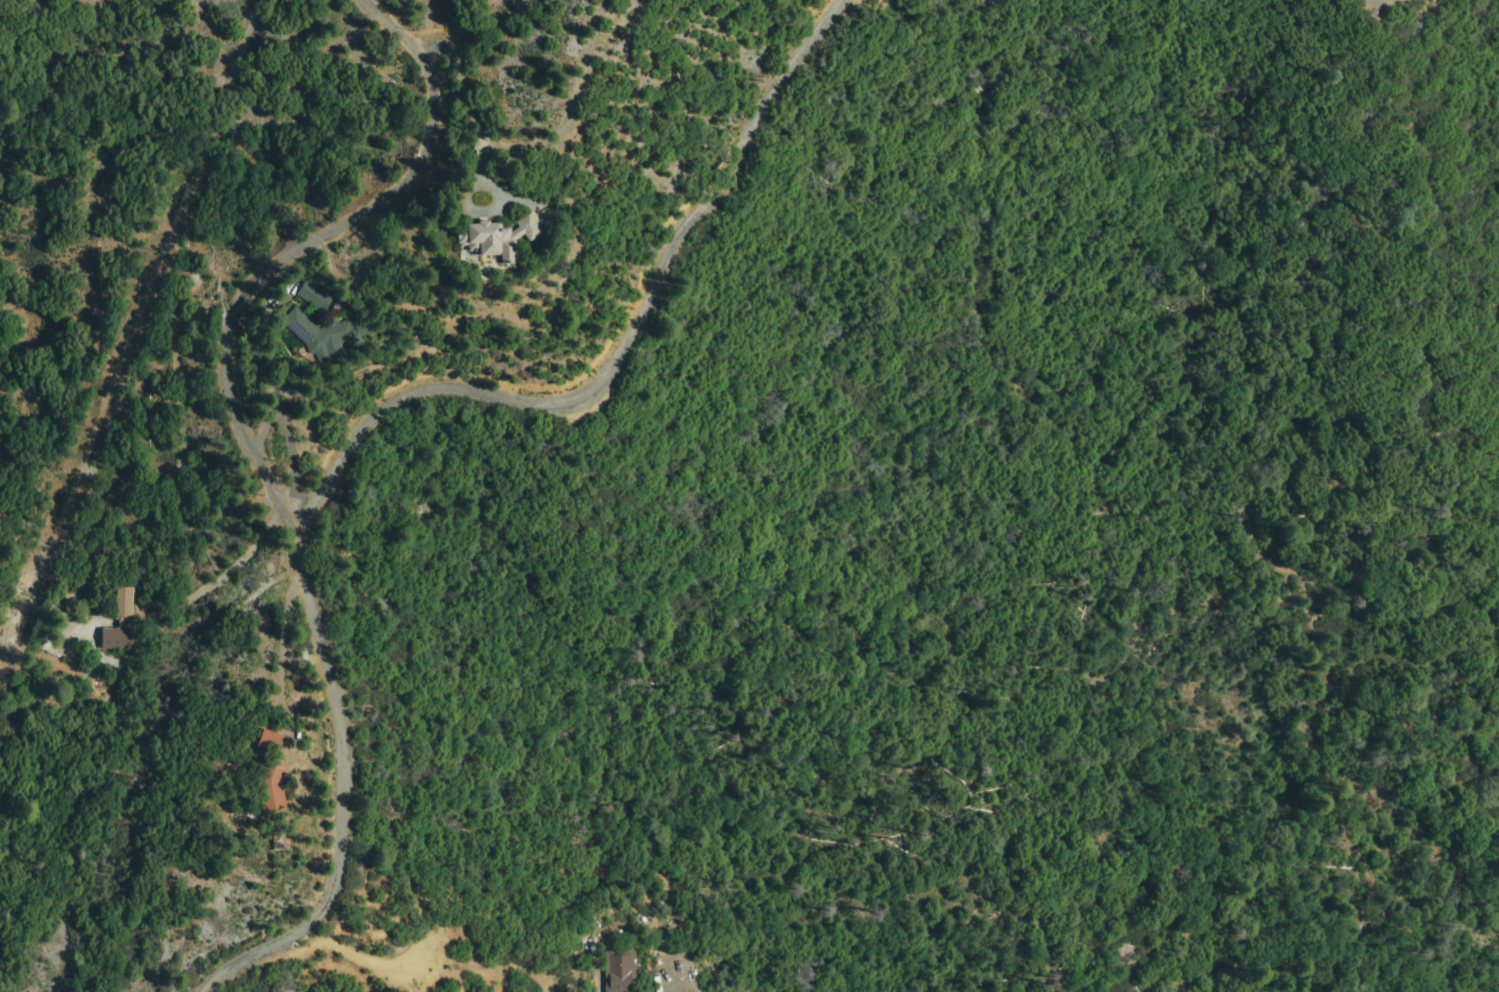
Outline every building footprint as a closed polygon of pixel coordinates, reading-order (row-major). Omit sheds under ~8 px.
[(528,215),(540,233),(530,240),(525,232),(513,241),(513,263),(498,264),(497,252),(469,253),(469,242),(460,242),(460,230),(468,229),(468,225),(497,225),(497,228),(512,227),(512,232),(521,226),(518,222),(528,215)] [(307,281),(333,299),(323,313),(297,294),(307,281)] [(296,307),(320,330),(371,316),(373,319),(398,329),(395,336),(375,328),(376,331),(340,341),(342,348),(331,352),(333,361),(320,364),(319,359),(281,323),(296,307)] [(114,619),(114,590),(132,590),(132,649),(104,649),(104,630),(122,630),(122,619),(114,619)] [(258,748),(266,729),(283,737),(275,755),(258,748)] [(265,757),(287,767),(277,790),(287,794),(278,813),(259,805),(262,799),(249,793),(265,757)] [(639,991),(605,991),(608,952),(633,953),(631,990),(639,991)]
